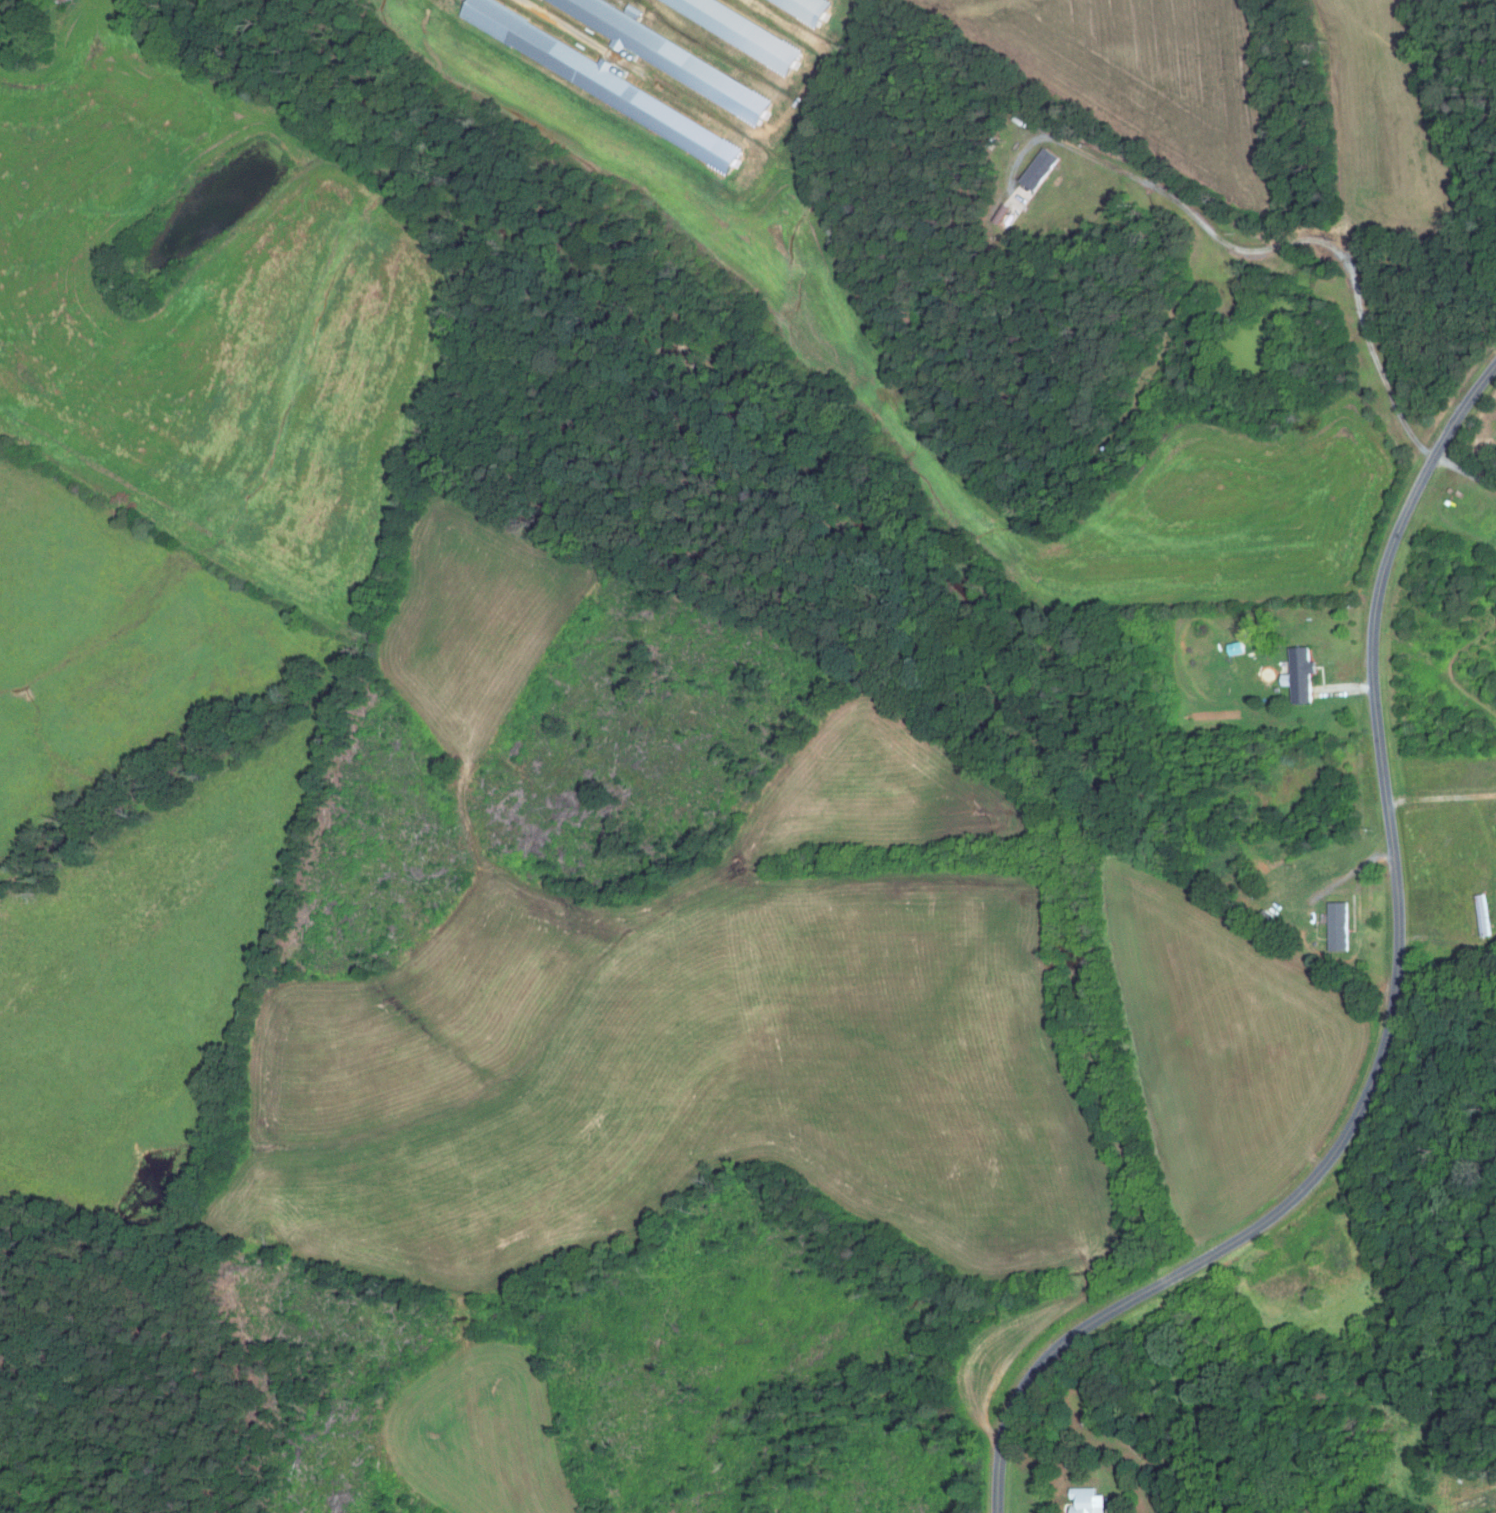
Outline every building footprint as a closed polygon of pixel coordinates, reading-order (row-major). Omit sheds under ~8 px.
[(66,9),(52,0),(72,0),(66,9)] [(462,16),(472,0),(492,0),(599,63),(602,57),(614,64),(611,70),(745,150),(731,175),(462,16)] [(613,39),(548,0),(605,0),(774,102),(759,127),(626,48),(623,52),(610,44),(613,39)] [(790,76),(661,0),(719,0),(805,51),(790,76)] [(818,28),(771,0),(828,0),(833,3),(818,28)] [(1061,159),(1037,190),(1024,179),(1047,148),(1061,159)] [(1010,207),(999,225),(994,222),(1005,204),(1010,207)] [(1310,703),(1309,674),(1314,673),(1313,662),(1307,663),(1307,648),(1287,649),(1288,675),(1278,675),(1279,688),(1289,687),(1290,704),(1310,703)] [(1347,951),(1345,902),(1326,902),(1328,951),(1347,951)] [(1101,1495),(1092,1495),(1092,1487),(1066,1488),(1067,1500),(1068,1500),(1068,1512),(1102,1512),(1101,1495)]
